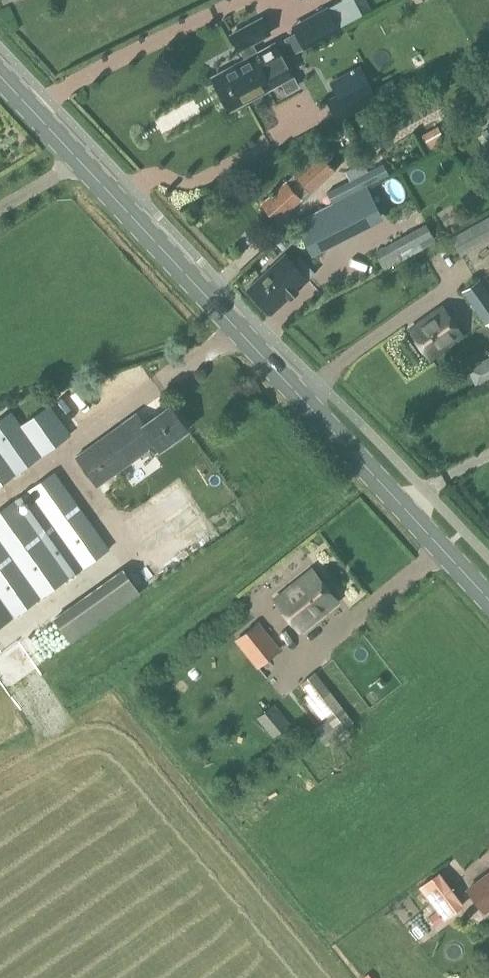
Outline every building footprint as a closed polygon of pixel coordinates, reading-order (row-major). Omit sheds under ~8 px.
[(328,8),(339,28),(363,15),(355,2),(355,0),(342,0),(328,8)] [(315,44),(340,31),(339,28),(328,8),(302,21),(315,44)] [(281,39),(210,77),(227,111),(299,74),(281,39)] [(364,77),(325,98),(336,118),(375,96),(364,77)] [(438,128),(411,143),(419,157),(446,143),(438,128)] [(319,152),(294,174),(301,182),(310,191),(312,194),(337,171),(319,152)] [(328,194),(333,204),(348,198),(390,176),(382,165),(367,172),(363,164),(345,173),(349,182),(328,194)] [(286,182),(261,204),(277,221),(301,199),(293,190),(286,182)] [(301,182),(293,190),(301,199),(310,191),(301,182)] [(362,227),(348,198),(333,204),(296,223),(311,253),(362,227)] [(451,239),(460,256),(488,240),(488,218),(451,239)] [(390,243),(356,261),(366,280),(401,261),(398,256),(416,246),(409,235),(391,245),(390,243)] [(272,314),(308,280),(316,273),(300,255),(298,257),(292,263),(285,256),(249,290),(271,313),(272,314)] [(462,292),(486,326),(488,324),(488,294),(480,280),(462,292)] [(443,307),(411,330),(431,358),(463,336),(443,307)] [(69,433),(59,420),(50,406),(28,421),(20,427),(41,457),(42,457),(71,436),(69,433)] [(137,415),(77,457),(98,486),(150,449),(155,455),(189,431),(171,406),(144,425),(137,415)] [(41,457),(20,427),(12,415),(10,413),(0,420),(0,486),(41,457)] [(0,513),(0,628),(110,550),(55,474),(0,513)] [(165,506),(173,521),(140,540),(151,559),(208,526),(189,492),(165,506)] [(140,539),(171,519),(163,507),(132,528),(140,539)] [(49,599),(65,628),(138,588),(122,559),(49,599)] [(313,571),(276,600),(302,632),(339,603),(313,571)] [(66,633),(52,608),(0,638),(0,671),(66,633)] [(236,638),(255,664),(258,668),(280,651),(258,624),(253,626),(253,625),(236,638)] [(316,674),(302,686),(308,694),(302,700),(321,725),(315,729),(326,742),(353,721),(316,674)] [(276,706),(258,719),(272,737),(290,724),(276,706)] [(430,896),(446,887),(430,861),(414,871),(430,896)] [(484,913),(485,913),(488,910),(488,872),(466,889),(472,897),(484,913)]
